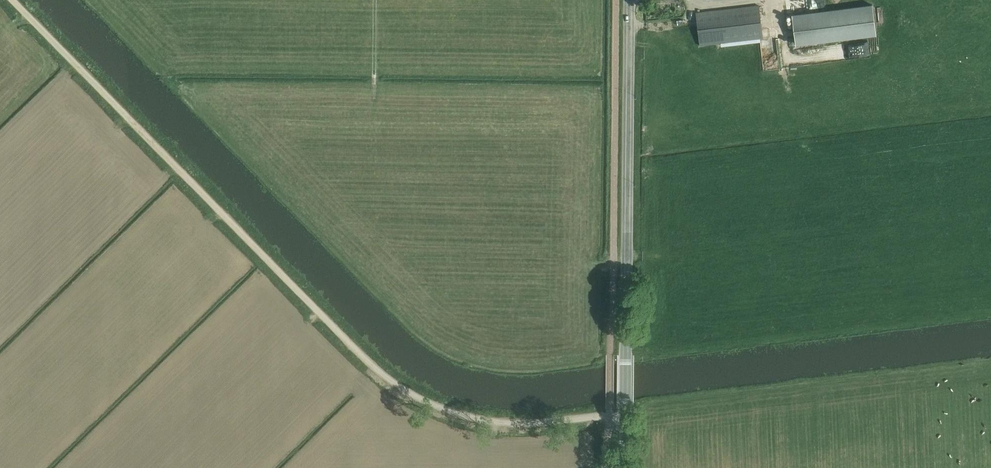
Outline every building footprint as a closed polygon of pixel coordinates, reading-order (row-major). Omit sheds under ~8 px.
[(871,3),(792,13),(796,44),(875,34),(874,32),(871,3)] [(700,45),(710,44),(763,38),(759,5),(696,13),(700,45)]
